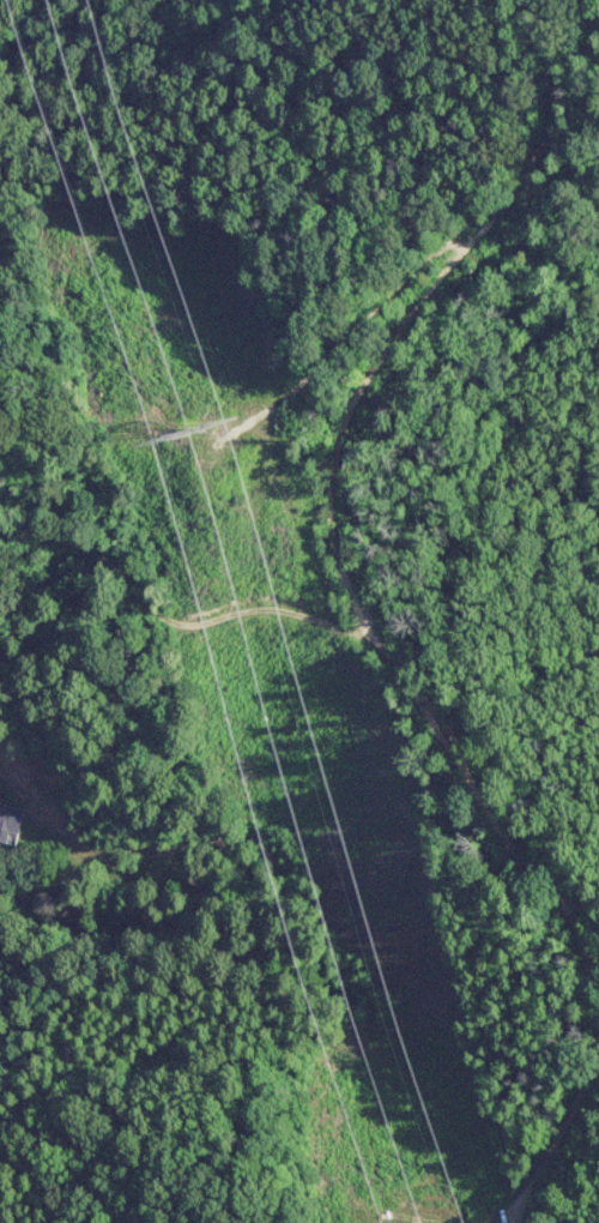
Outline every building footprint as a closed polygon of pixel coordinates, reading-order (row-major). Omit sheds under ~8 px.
[(0,813),(0,828),(3,828),(24,830),(25,815),(0,813)]
